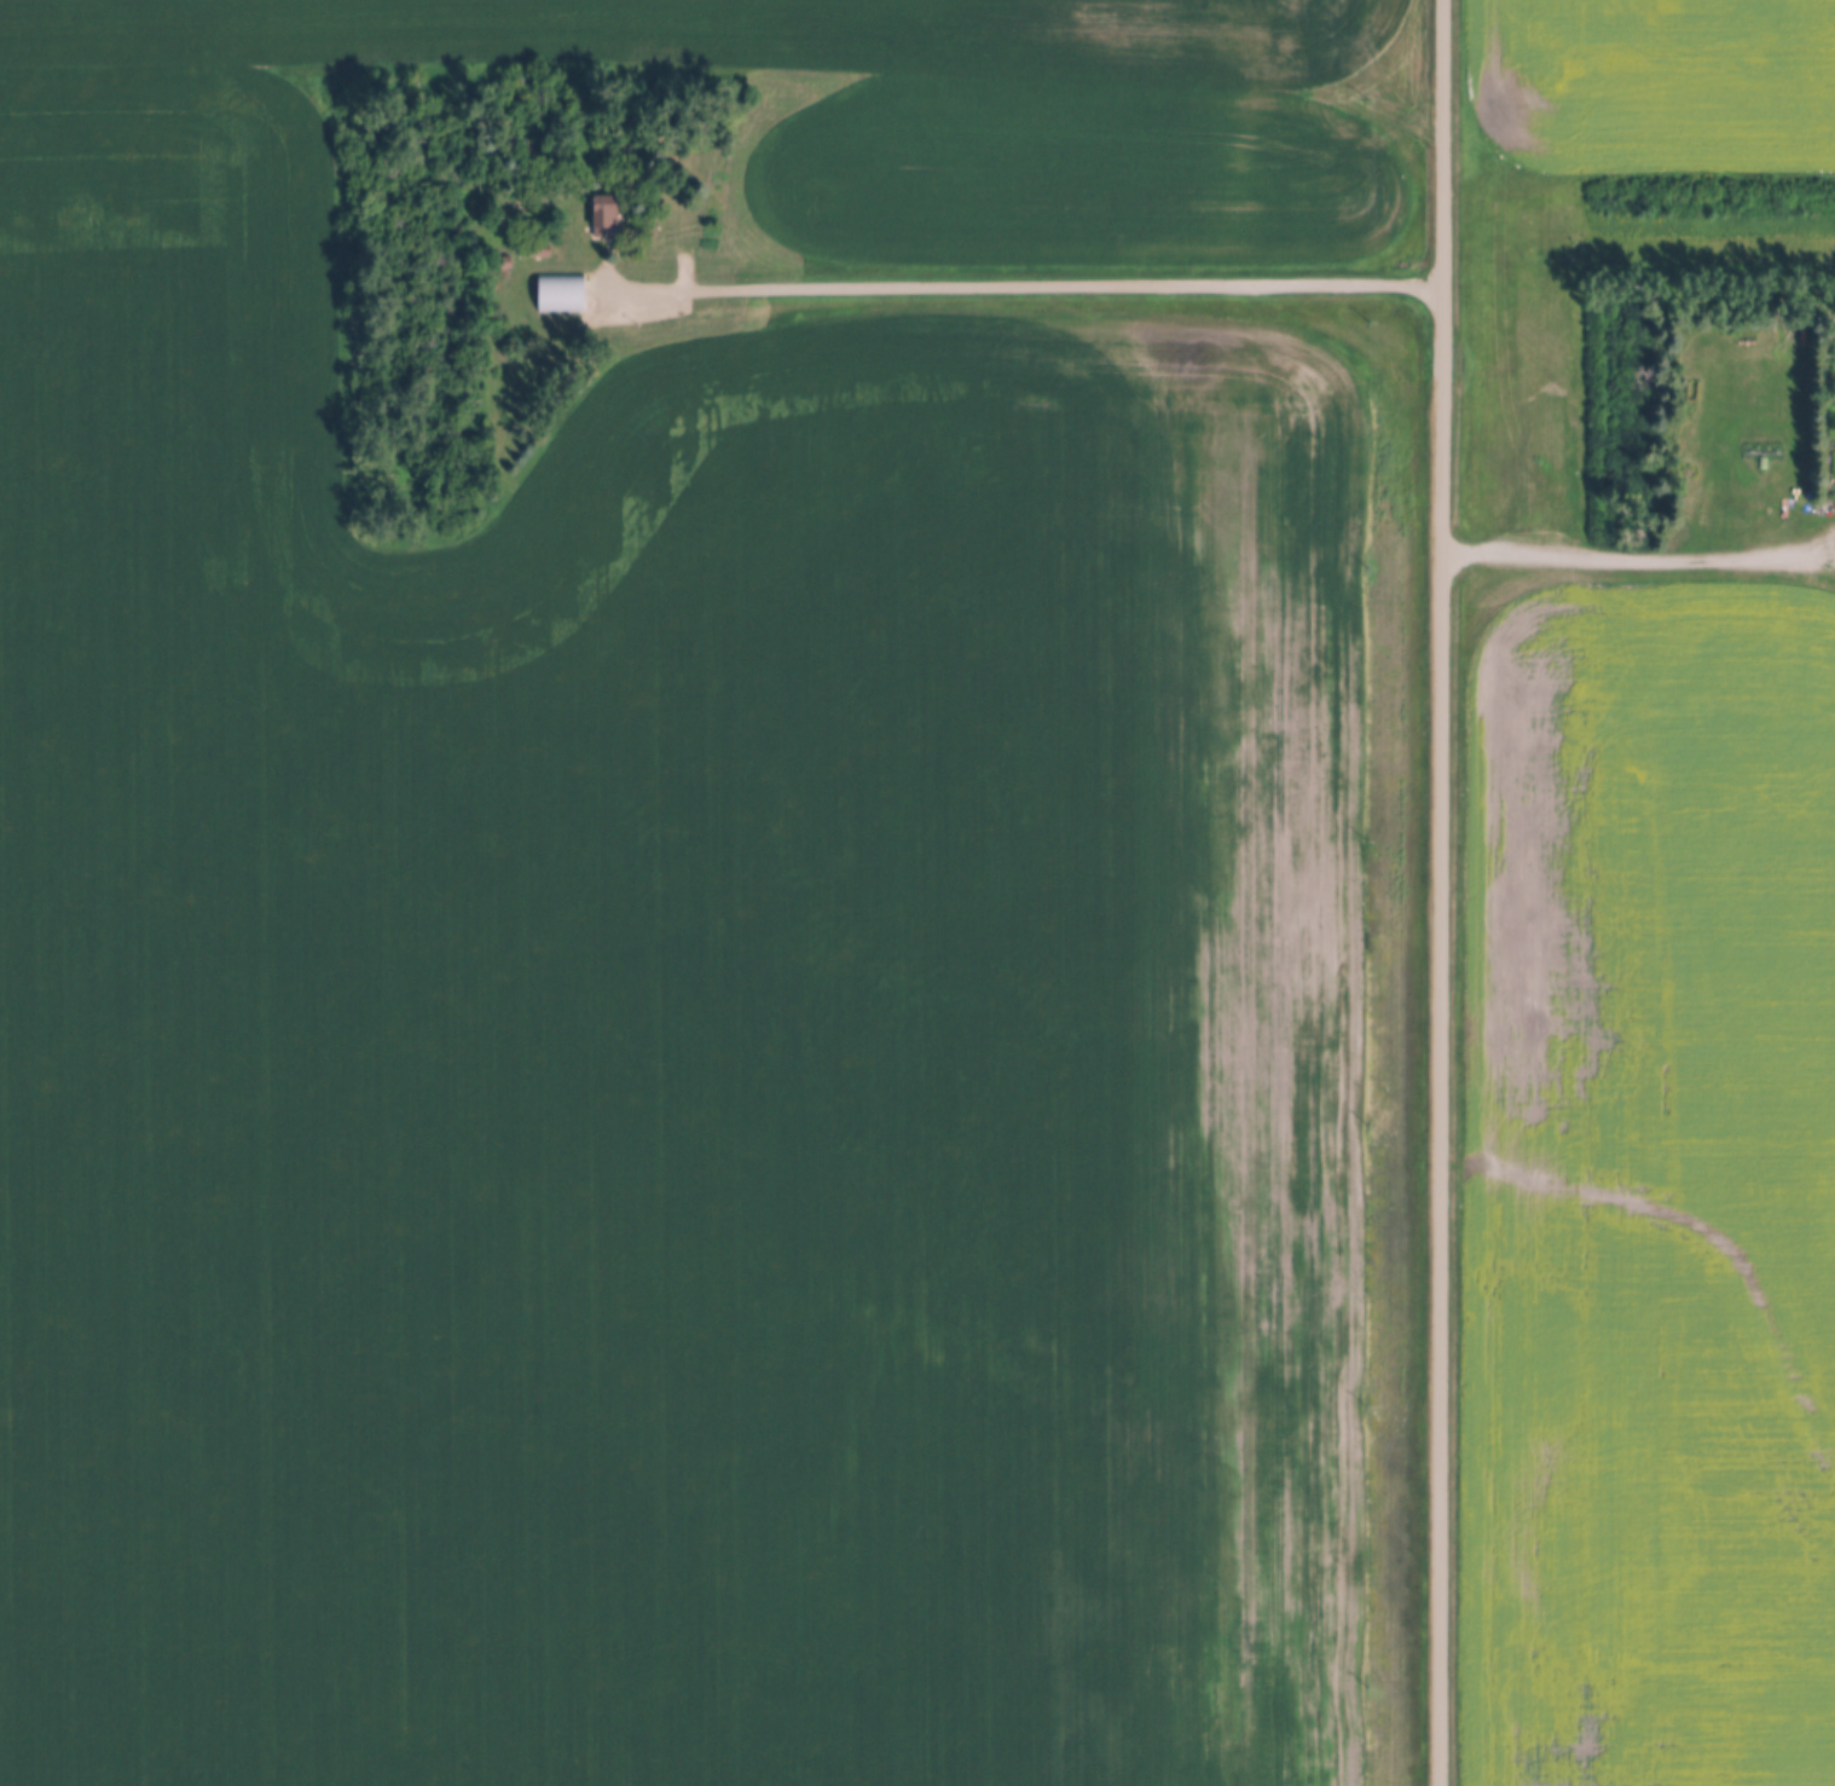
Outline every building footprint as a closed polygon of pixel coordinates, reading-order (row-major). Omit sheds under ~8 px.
[(620,201),(594,201),(594,238),(620,238),(620,201)] [(539,274),(539,314),(586,314),(586,274),(539,274)]
